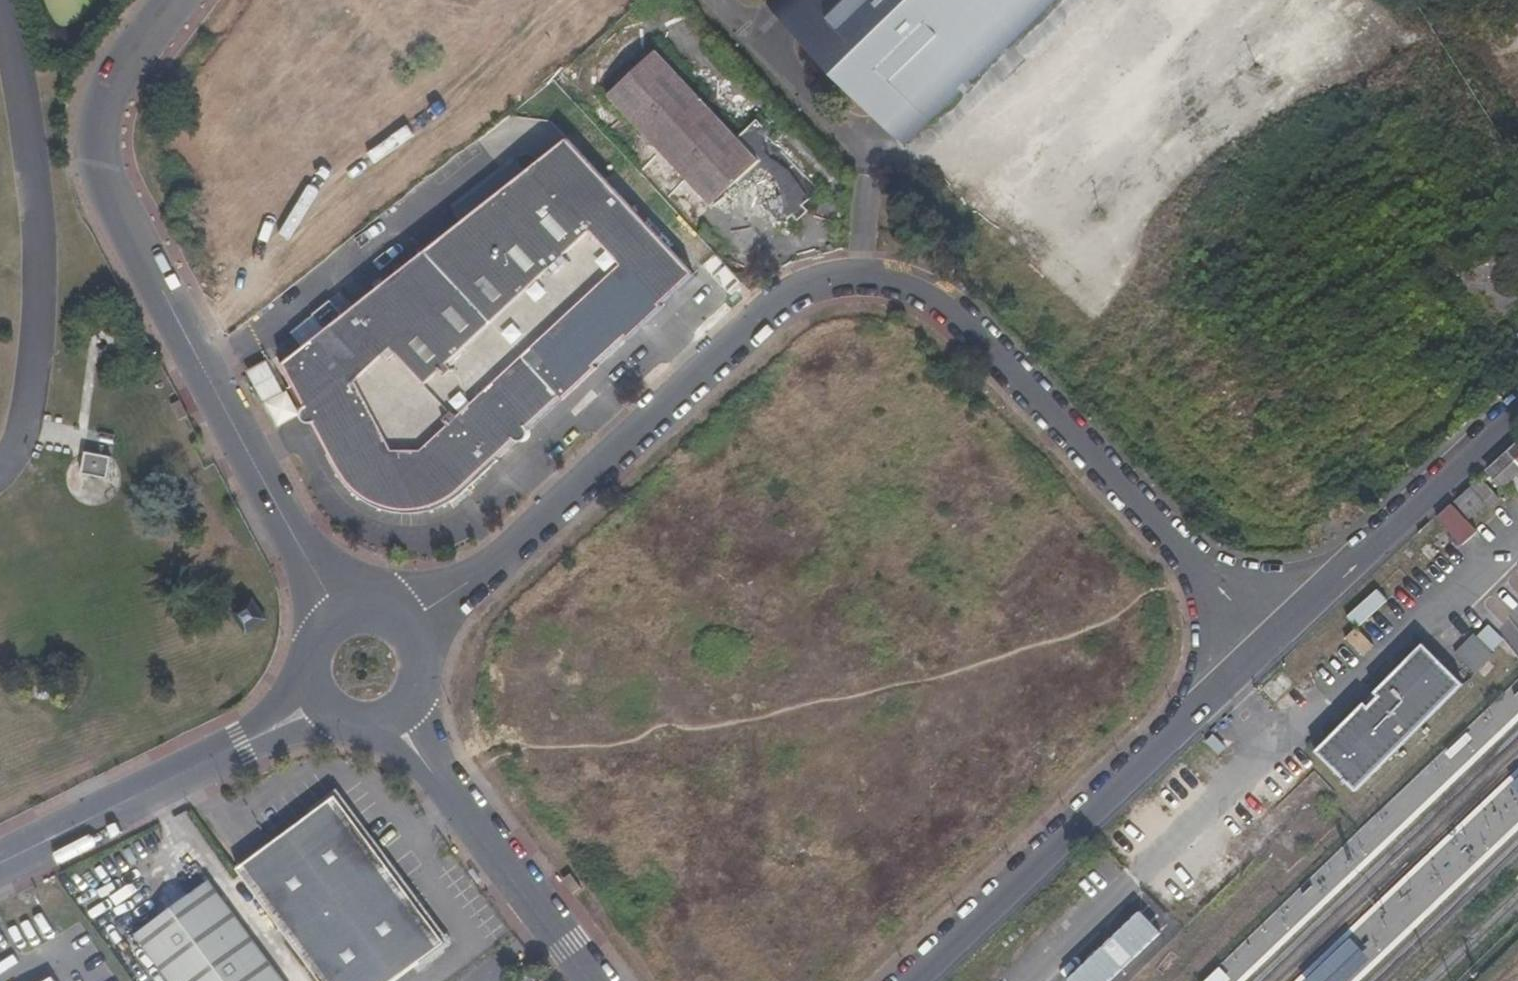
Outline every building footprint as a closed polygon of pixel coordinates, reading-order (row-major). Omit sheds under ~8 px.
[(766,6),(904,146),(1054,0),(772,0),(766,6)] [(1473,50),(1501,98),(1517,89),(1517,24),(1473,50)] [(711,206),(760,161),(737,137),(655,50),(606,96),(711,206)] [(823,188),(758,119),(737,137),(760,161),(737,185),(780,230),(793,218),(804,206),(823,188)] [(627,338),(630,341),(666,307),(663,303),(695,274),(568,139),(356,307),(392,344),(486,468),(515,440),(520,443),(526,442),(530,439),(531,433),(530,427),(560,399),(563,402),(600,368),(597,364),(627,338)] [(798,223),(810,212),(804,206),(793,218),(798,223)] [(356,307),(282,371),(349,493),(378,514),(412,519),(452,502),(486,468),(356,307)] [(304,327),(290,338),(296,346),(310,335),(304,327)] [(268,365),(250,374),(266,403),(283,394),(268,365)] [(190,417),(181,400),(172,406),(181,422),(190,417)] [(1489,472),(1503,488),(1517,475),(1517,446),(1489,472)] [(111,456),(85,452),(81,474),(107,478),(111,456)] [(1501,500),(1481,479),(1454,503),(1470,520),(1485,507),(1489,511),(1501,500)] [(1476,532),(1452,506),(1436,521),(1460,547),(1476,532)] [(247,632),(266,619),(254,600),(234,613),(247,632)] [(1492,654),(1473,636),(1453,656),(1473,675),(1492,654)] [(1366,707),(1363,703),(1314,752),(1354,792),(1462,685),(1421,645),(1372,694),(1376,697),(1366,707)] [(238,868),(322,980),(394,980),(446,942),(337,796),(238,868)] [(209,878),(136,933),(172,980),(286,980),(209,878)] [(1156,910),(1130,937),(1151,957),(1177,930),(1156,910)] [(1353,939),(1308,980),(1348,980),(1372,959),(1353,939)]
